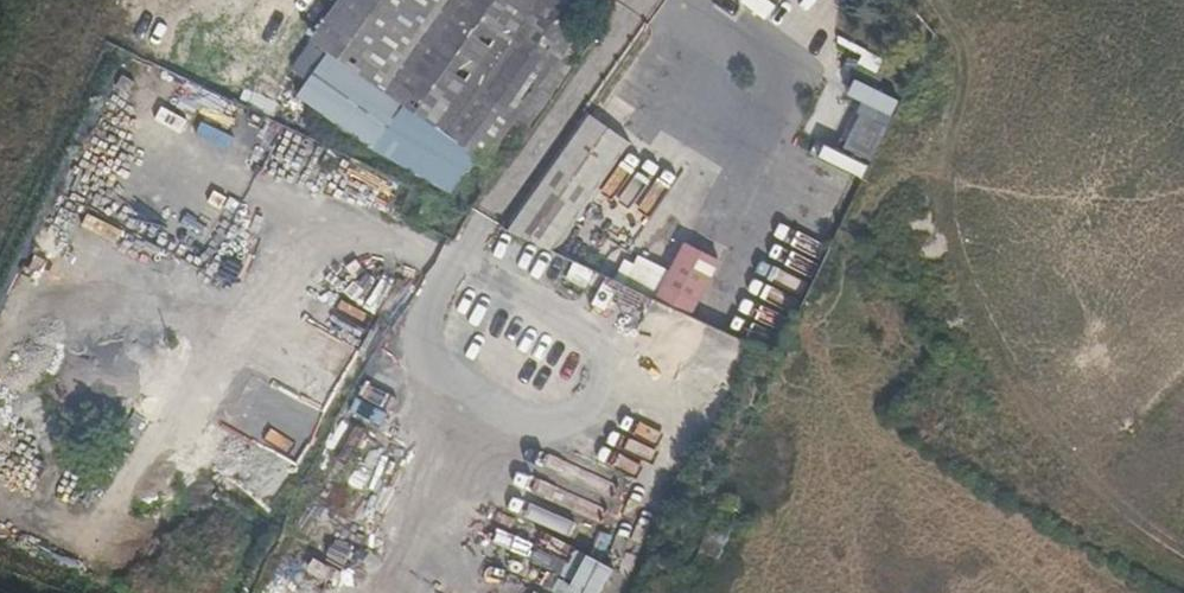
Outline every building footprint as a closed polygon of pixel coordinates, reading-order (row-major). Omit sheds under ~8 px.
[(618,0),(337,0),(309,39),(312,41),(290,72),(306,83),(298,97),(375,153),(447,199),(479,159),(486,165),(518,119),(532,129),(582,56),(569,47),(593,12),(607,19),(618,0)] [(743,1),(767,21),(778,7),(770,0),(744,0),(743,1)] [(578,218),(630,143),(585,112),(503,230),(553,254),(578,218)] [(873,161),(889,128),(861,114),(844,148),(873,161)] [(675,175),(630,143),(578,218),(622,249),(675,175)] [(824,162),(866,177),(871,163),(829,149),(824,162)] [(711,259),(677,242),(647,299),(684,316),(711,259)] [(576,262),(567,279),(586,288),(594,272),(576,262)] [(795,352),(799,342),(788,336),(783,346),(795,352)] [(503,530),(497,545),(529,557),(535,543),(503,530)] [(536,561),(560,574),(571,554),(547,541),(536,561)]
